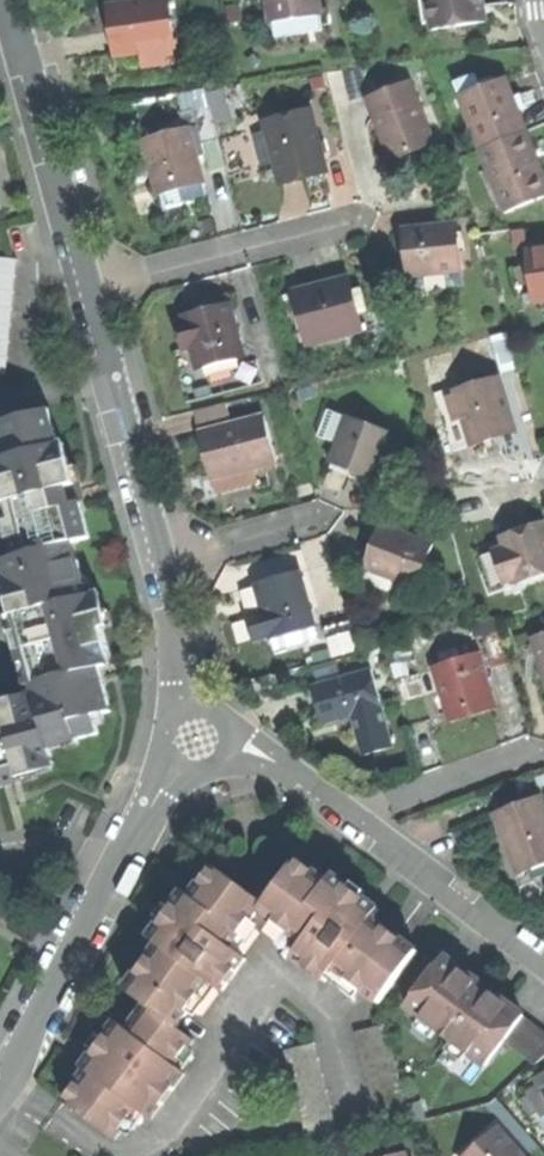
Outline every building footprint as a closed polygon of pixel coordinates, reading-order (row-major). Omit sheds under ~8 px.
[(114,3),(118,31),(121,54),(146,51),(178,46),(182,46),(175,0),(139,0),(114,3)] [(275,22),(279,22),(326,15),(328,15),(326,0),(272,0),(275,22)] [(438,27),(492,20),(489,0),(435,0),(438,27)] [(328,32),(326,15),(279,22),(281,39),(328,32)] [(180,62),(178,46),(146,51),(148,66),(180,62)] [(458,79),(464,92),(486,84),(481,70),(458,79)] [(464,92),(486,150),(533,133),(521,102),(510,75),(486,84),(464,92)] [(373,98),(397,158),(419,150),(440,141),(416,81),(373,98)] [(178,114),(198,108),(215,104),(210,85),(173,94),(178,114)] [(198,108),(203,128),(206,141),(223,136),(215,104),(198,108)] [(269,122),(284,178),(306,172),(330,166),(315,110),(269,122)] [(203,128),(193,131),(199,153),(209,150),(206,141),(203,128)] [(193,131),(149,142),(157,169),(162,190),(206,178),(199,153),(193,131)] [(533,133),(486,150),(509,212),(543,199),(543,163),(543,162),(533,133)] [(208,185),(206,178),(162,190),(164,197),(166,196),(202,187),(208,185)] [(205,200),(202,187),(166,196),(170,209),(205,200)] [(460,224),(410,230),(412,251),(415,274),(465,268),(460,224)] [(532,253),(534,263),(540,300),(543,300),(543,251),(532,253)] [(10,374),(21,260),(0,258),(0,373),(10,374)] [(530,302),(540,300),(534,263),(518,266),(523,296),(529,295),(530,302)] [(326,284),(298,292),(313,345),(370,328),(365,313),(360,296),(355,276),(326,284)] [(370,293),(360,296),(365,313),(375,311),(370,293)] [(207,311),(187,316),(189,322),(182,324),(189,348),(195,346),(201,368),(248,355),(234,304),(207,311)] [(460,391),(477,442),(498,436),(519,429),(503,377),(460,391)] [(6,781),(1,765),(18,760),(21,772),(57,763),(52,742),(81,734),(82,738),(103,733),(98,716),(115,711),(108,685),(98,688),(93,670),(104,667),(109,666),(105,649),(113,647),(98,594),(92,595),(88,581),(83,560),(78,561),(73,543),(94,538),(87,513),(69,518),(66,508),(74,506),(69,486),(80,484),(73,458),(66,460),(53,410),(8,422),(13,440),(5,443),(10,459),(1,461),(26,557),(11,561),(25,614),(18,616),(32,669),(41,666),(46,684),(48,692),(50,702),(57,700),(59,708),(44,712),(39,695),(20,700),(22,707),(0,713),(0,783),(6,781)] [(268,414),(204,431),(211,458),(216,478),(259,466),(280,460),(268,414)] [(354,469),(378,477),(395,429),(353,414),(336,462),(354,469)] [(0,424),(5,443),(13,440),(8,422),(0,424)] [(262,480),(259,466),(216,478),(220,492),(262,480)] [(83,498),(80,484),(69,486),(74,506),(66,508),(69,518),(87,513),(83,498)] [(517,583),(543,574),(543,523),(543,522),(523,529),(501,537),(505,547),(516,579),(517,583)] [(364,567),(417,587),(433,544),(380,525),(371,549),(364,567)] [(509,581),(516,579),(505,547),(498,549),(509,581)] [(412,601),(417,587),(364,567),(359,581),(412,601)] [(271,638),(314,626),(300,573),(256,585),(264,613),(270,635),(271,638)] [(255,639),(270,635),(264,613),(249,618),(252,630),(255,639)] [(325,629),(334,660),(359,653),(351,622),(325,629)] [(318,640),(314,626),(271,638),(275,652),(318,640)] [(481,635),(491,668),(509,663),(499,629),(481,635)] [(543,671),(543,634),(534,637),(543,671)] [(117,664),(113,647),(105,649),(109,666),(117,664)] [(434,667),(449,715),(469,709),(491,702),(477,654),(434,667)] [(36,686),(46,684),(41,666),(32,669),(36,686)] [(108,685),(104,667),(93,670),(98,688),(108,685)] [(312,688),(323,726),(352,717),(363,756),(379,751),(393,747),(371,670),(312,688)] [(48,692),(39,695),(44,712),(59,708),(57,700),(50,702),(48,692)] [(23,777),(21,772),(18,760),(1,765),(6,781),(13,779),(23,777)] [(494,813),(506,844),(518,875),(543,865),(543,805),(540,795),(494,813)] [(360,990),(379,1004),(418,952),(373,919),(380,911),(356,893),(333,876),(328,883),(298,860),(265,904),(214,867),(192,897),(185,892),(172,909),(163,921),(150,938),(159,945),(126,990),(147,1005),(128,1031),(116,1022),(98,1046),(82,1067),(87,1071),(64,1101),(115,1139),(127,1124),(138,1109),(146,1115),(152,1119),(186,1074),(183,1072),(175,1066),(186,1052),(194,1041),(177,1028),(191,1009),(211,983),(219,989),(223,992),(247,959),(241,954),(232,948),(250,924),(260,911),(279,926),(303,944),(297,952),(293,958),(325,982),(327,979),(334,970),(360,990)] [(6,925),(14,912),(0,903),(0,922),(6,925)] [(157,917),(163,921),(172,909),(166,905),(161,911),(157,917)] [(259,930),(250,924),(232,948),(241,954),(259,930)] [(273,934),(297,952),(303,944),(279,926),(273,934)] [(504,1043),(524,1017),(504,1002),(493,1016),(481,1007),(487,999),(486,998),(475,990),(480,984),(445,957),(407,1006),(423,1018),(438,1030),(454,1042),(469,1054),(486,1067),(504,1043)] [(353,999),(360,990),(334,970),(327,979),(353,999)] [(200,1015),(219,989),(211,983),(191,1009),(200,1015)] [(491,991),(486,998),(487,999),(481,1007),(493,1016),(504,1002),(497,996),(491,991)] [(524,1017),(504,1043),(535,1065),(543,1057),(543,1032),(524,1017)] [(432,1039),(438,1030),(423,1018),(416,1028),(432,1039)] [(462,1063),(469,1054),(454,1042),(447,1051),(462,1063)] [(194,1058),(186,1052),(175,1066),(183,1072),(194,1058)] [(529,1086),(543,1113),(543,1077),(529,1086)] [(135,1130),(146,1115),(138,1109),(127,1124),(135,1130)] [(499,1129),(468,1155),(522,1155),(499,1129)]
